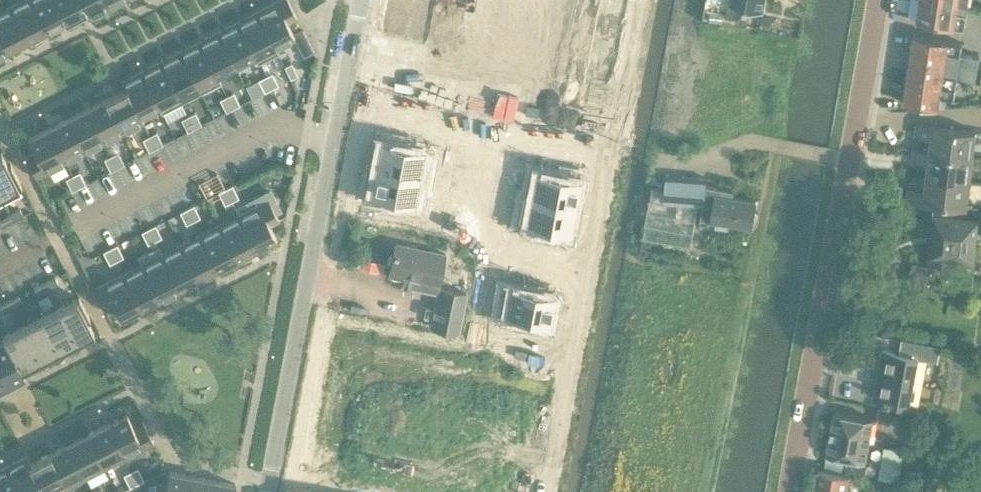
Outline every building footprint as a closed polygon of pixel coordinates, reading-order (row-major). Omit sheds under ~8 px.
[(27,40),(46,30),(31,0),(21,0),(10,6),(27,40)] [(46,30),(66,20),(56,0),(31,0),(46,30)] [(85,10),(80,0),(56,0),(66,20),(85,10)] [(108,8),(104,0),(80,0),(85,10),(89,18),(108,8)] [(256,11),(278,53),(279,53),(275,45),(294,35),(287,22),(297,18),(288,0),(278,0),(256,11)] [(389,10),(425,17),(428,0),(391,0),(389,10)] [(583,8),(619,15),(622,0),(584,0),(583,8)] [(728,5),(763,12),(766,0),(729,0),(728,5)] [(951,0),(920,0),(920,6),(917,6),(916,16),(918,17),(917,19),(941,23),(941,24),(952,26),(952,23),(964,25),(967,3),(951,0)] [(550,1),(548,9),(560,11),(562,4),(550,1)] [(10,6),(0,11),(0,34),(8,50),(27,40),(10,6)] [(583,8),(579,27),(615,33),(619,15),(583,8)] [(389,10),(385,30),(421,37),(425,17),(389,10)] [(278,53),(256,11),(237,21),(258,63),(278,53)] [(448,13),(447,21),(458,23),(460,15),(448,13)] [(218,31),(235,65),(253,56),(257,64),(258,63),(237,21),(218,31)] [(447,21),(445,28),(457,31),(458,23),(447,21)] [(579,27),(576,45),(612,52),(615,33),(579,27)] [(198,41),(220,83),(221,82),(217,75),(235,65),(218,31),(198,41)] [(544,31),(542,39),(554,42),(556,34),(544,31)] [(8,50),(0,34),(0,54),(8,50)] [(909,56),(978,67),(980,55),(961,53),(963,41),(912,34),(909,56)] [(542,39),(541,47),(553,49),(554,42),(542,39)] [(220,83),(198,41),(179,51),(201,93),(220,83)] [(576,45),(572,64),(608,71),(612,52),(576,45)] [(201,93),(179,51),(160,61),(181,103),(201,93)] [(909,56),(905,78),(957,86),(959,75),(977,78),(978,67),(909,56)] [(181,103),(160,61),(141,71),(162,113),(181,103)] [(284,66),(290,78),(297,75),(291,63),(284,66)] [(572,64),(569,83),(605,90),(608,71),(572,64)] [(537,69),(535,77),(547,79),(549,71),(537,69)] [(162,113),(141,71),(121,81),(143,122),(140,115),(157,106),(161,113),(162,113)] [(265,77),(271,89),(278,85),(272,73),(265,77)] [(265,77),(258,80),(264,92),(271,89),(265,77)] [(535,77),(534,84),(546,87),(547,79),(535,77)] [(957,86),(905,78),(902,97),(905,98),(905,102),(939,107),(941,95),(955,97),(956,91),(957,86)] [(102,90),(124,132),(143,122),(121,81),(102,90)] [(569,83),(565,103),(601,110),(605,90),(569,83)] [(124,132),(102,90),(96,94),(100,102),(87,108),(104,142),(124,132)] [(226,96),(233,108),(240,105),(233,93),(226,96)] [(226,112),(233,108),(226,96),(220,100),(226,112)] [(67,118),(85,152),(104,142),(87,108),(67,118)] [(188,116),(194,128),(201,125),(195,112),(188,116)] [(188,116),(181,119),(187,132),(194,128),(188,116)] [(48,128),(66,162),(85,152),(67,118),(48,128)] [(931,137),(930,149),(929,151),(973,156),(976,131),(916,123),(915,135),(931,137)] [(66,162),(48,128),(28,138),(34,151),(25,156),(36,178),(66,162)] [(149,136),(156,148),(163,144),(156,132),(149,136)] [(149,152),(156,148),(149,136),(142,139),(149,152)] [(382,139),(376,170),(426,179),(431,153),(400,147),(401,143),(382,139)] [(970,181),(973,156),(929,151),(930,149),(914,147),(912,160),(928,162),(927,176),(970,181)] [(0,152),(0,195),(21,185),(10,163),(8,164),(1,151),(0,152)] [(111,155),(117,168),(124,164),(118,152),(111,155)] [(110,171),(117,168),(111,155),(104,159),(110,171)] [(370,178),(367,194),(421,205),(426,179),(376,170),(375,179),(370,178)] [(79,171),(72,175),(79,188),(86,184),(79,171)] [(453,172),(451,184),(459,185),(461,173),(453,172)] [(523,197),(573,207),(578,177),(560,173),(559,178),(533,173),(528,198),(523,197)] [(65,179),(72,191),(79,188),(72,175),(65,179)] [(967,206),(970,181),(927,176),(925,189),(909,187),(908,199),(967,206)] [(666,189),(665,202),(699,205),(703,206),(701,216),(712,218),(711,220),(716,221),(715,225),(729,228),(730,223),(752,227),(757,201),(733,197),(734,190),(706,184),(707,180),(667,177),(666,189)] [(443,182),(441,194),(457,197),(459,185),(451,184),(443,182)] [(510,183),(508,195),(516,196),(518,184),(510,183)] [(232,185),(225,189),(232,201),(238,198),(232,185)] [(653,187),(643,237),(691,246),(699,205),(665,202),(666,189),(653,187)] [(225,205),(232,201),(225,189),(218,192),(225,205)] [(508,195),(506,206),(514,208),(516,196),(508,195)] [(523,197),(518,223),(527,225),(526,230),(545,233),(546,228),(568,233),(573,207),(523,197)] [(239,214),(248,232),(256,248),(276,238),(269,225),(279,220),(268,199),(239,214)] [(194,205),(187,208),(193,221),(200,217),(194,205)] [(193,221),(187,208),(180,212),(186,225),(193,221)] [(19,209),(8,214),(12,220),(22,215),(19,209)] [(0,218),(0,222),(2,225),(12,220),(8,214),(0,218)] [(248,232),(239,214),(220,224),(237,258),(256,248),(248,232)] [(913,262),(909,285),(935,290),(938,259),(977,262),(980,218),(933,214),(929,265),(913,262)] [(237,258),(220,224),(200,234),(218,268),(237,258)] [(155,225),(148,228),(155,241),(161,237),(155,225)] [(155,241),(148,228),(141,232),(148,244),(155,241)] [(181,243),(199,278),(218,268),(200,234),(181,243)] [(389,275),(404,278),(402,286),(437,294),(430,327),(457,334),(466,295),(437,288),(444,254),(394,242),(389,275)] [(158,246),(179,288),(199,278),(181,243),(163,253),(159,245),(158,246)] [(116,260),(123,257),(117,244),(110,248),(116,260)] [(179,288),(158,246),(138,256),(160,298),(179,288)] [(116,260),(110,248),(103,251),(109,264),(116,260)] [(341,252),(339,260),(351,263),(353,254),(341,252)] [(512,253),(510,260),(534,265),(535,257),(512,253)] [(123,273),(141,307),(160,298),(138,256),(137,257),(141,264),(123,273)] [(93,289),(104,310),(113,305),(120,318),(141,307),(123,273),(93,289)] [(54,276),(44,282),(47,289),(58,284),(54,276)] [(44,282),(33,287),(37,294),(47,289),(44,282)] [(503,287),(498,314),(529,320),(528,325),(547,328),(550,313),(552,313),(555,298),(503,287)] [(18,294),(7,300),(11,308),(22,302),(18,294)] [(90,317),(79,295),(57,307),(74,340),(93,331),(87,319),(90,317)] [(0,304),(0,313),(11,308),(7,300),(0,304)] [(74,340),(57,307),(39,316),(56,350),(74,340)] [(56,350),(39,316),(20,326),(37,359),(56,350)] [(3,335),(3,339),(19,369),(37,359),(20,326),(3,335)] [(942,346),(922,342),(903,338),(900,353),(883,350),(874,397),(885,399),(885,403),(890,404),(891,400),(909,404),(919,358),(939,362),(942,346)] [(3,339),(0,341),(0,377),(5,387),(24,377),(19,369),(3,339)] [(828,454),(826,470),(863,476),(873,419),(835,412),(827,454),(828,454)] [(106,424),(124,458),(154,443),(143,421),(133,426),(126,413),(106,424)] [(104,468),(124,458),(106,424),(87,433),(104,468)] [(85,478),(104,468),(87,433),(67,443),(85,478)] [(67,443),(48,453),(66,488),(85,478),(67,443)] [(898,482),(904,453),(885,449),(879,478),(898,482)] [(30,463),(29,463),(43,490),(41,491),(42,491),(58,491),(66,488),(48,453),(30,463)] [(6,466),(19,491),(39,491),(41,491),(43,490),(29,463),(30,463),(26,455),(6,466)] [(0,469),(0,491),(19,491),(6,466),(0,469)] [(130,471),(137,484),(144,480),(137,468),(130,471)] [(814,491),(847,491),(850,475),(862,477),(863,476),(826,470),(818,469),(814,491)] [(137,484),(130,471),(123,475),(130,487),(137,484)] [(191,475),(169,471),(166,485),(156,483),(154,491),(188,491),(191,475)] [(191,475),(188,491),(210,491),(213,479),(191,475)] [(235,483),(213,479),(210,491),(233,491),(235,483)]
